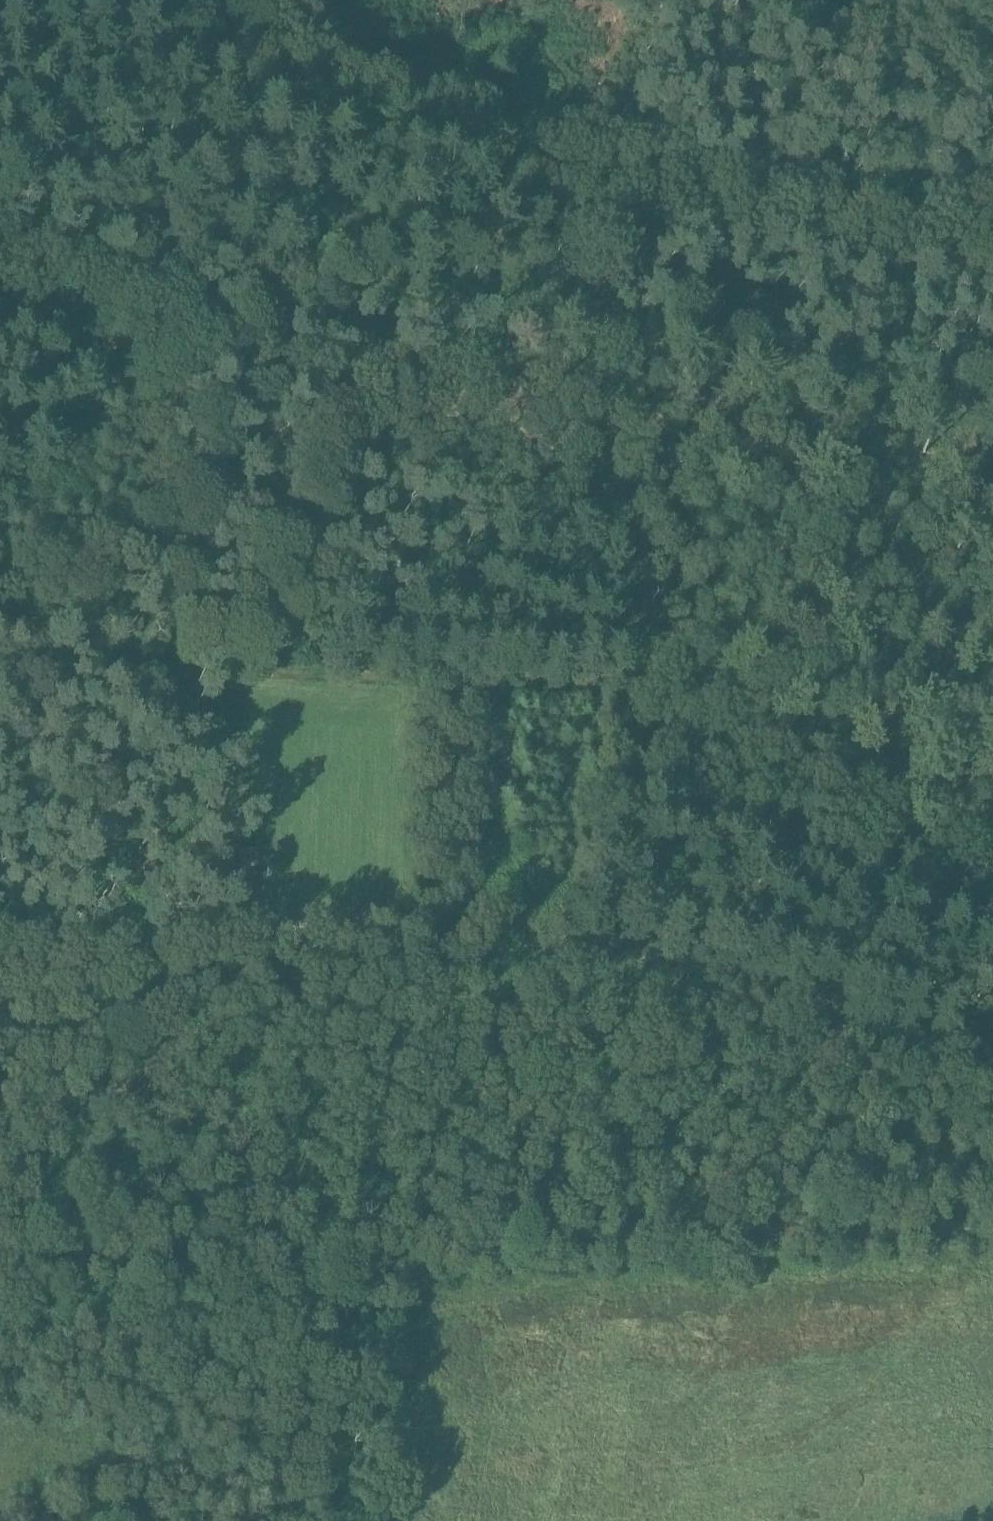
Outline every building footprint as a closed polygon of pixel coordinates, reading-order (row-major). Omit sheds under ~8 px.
[(236,848),(237,871),(258,872),(257,849),(236,848)]
